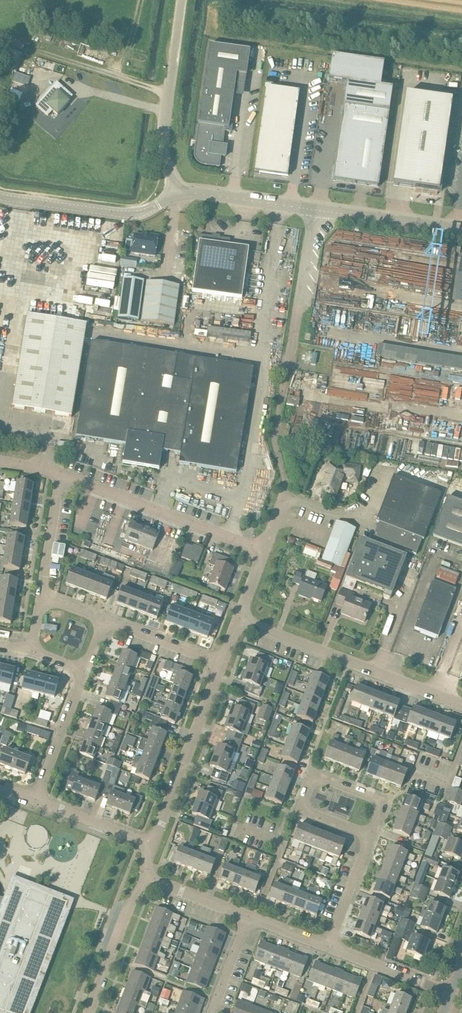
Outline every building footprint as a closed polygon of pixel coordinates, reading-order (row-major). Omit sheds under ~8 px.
[(200,164),(203,165),(219,167),(221,157),(225,157),(226,147),(222,146),(224,130),(225,128),(229,129),(237,74),(247,76),(250,51),(210,45),(198,124),(199,124),(195,154),(195,158),(197,161),(200,164)] [(329,81),(347,84),(347,83),(381,88),(382,80),(384,64),(332,57),(329,81)] [(16,74),(13,82),(27,86),(29,78),(26,77),(16,74)] [(347,83),(347,84),(344,107),(389,113),(394,82),(382,80),(381,88),(347,83)] [(267,88),(255,172),(287,177),(299,92),(267,88)] [(47,97),(43,101),(38,107),(48,116),(52,111),(58,115),(69,103),(67,101),(71,96),(67,92),(63,97),(58,92),(54,97),(50,93),(47,97)] [(406,95),(393,185),(416,188),(415,192),(437,195),(440,176),(441,176),(452,101),(406,95)] [(389,113),(344,107),(340,130),(363,133),(386,137),(389,113)] [(356,184),(363,133),(340,130),(333,180),(356,184)] [(363,133),(356,184),(379,187),(386,137),(363,133)] [(134,235),(133,245),(132,253),(155,256),(158,236),(150,235),(150,237),(134,235)] [(199,235),(197,245),(196,252),(198,252),(192,292),(242,299),(249,248),(229,246),(230,240),(199,235)] [(123,278),(117,318),(139,321),(145,281),(123,278)] [(174,326),(180,286),(147,281),(142,321),(174,326)] [(59,415),(71,417),(87,325),(27,315),(12,408),(59,415)] [(208,328),(207,338),(250,344),(251,334),(208,328)] [(253,368),(244,366),(92,342),(76,437),(126,445),(123,464),(159,470),(162,451),(181,454),(179,463),(236,473),(253,368)] [(378,345),(376,357),(461,370),(461,358),(378,345)] [(71,453),(69,458),(80,462),(82,457),(71,453)] [(273,467),(270,457),(264,459),(268,469),(273,467)] [(360,467),(344,464),(342,470),(327,465),(326,469),(328,470),(322,486),(319,487),(318,490),(319,493),(322,494),(325,493),(336,497),(343,477),(350,478),(350,481),(358,483),(360,467)] [(373,538),(383,542),(416,555),(422,539),(423,540),(441,494),(394,476),(376,522),(382,524),(378,533),(376,532),(373,538)] [(15,493),(32,496),(34,485),(17,482),(15,493)] [(13,504),(30,506),(32,496),(15,493),(13,504)] [(447,497),(433,536),(461,546),(461,503),(447,497)] [(12,515),(28,517),(30,506),(13,504),(12,515)] [(28,517),(12,515),(10,525),(26,528),(28,517)] [(125,540),(153,551),(159,533),(148,528),(148,529),(135,524),(135,523),(131,522),(125,540)] [(337,522),(322,560),(341,567),(355,529),(337,522)] [(7,546),(23,549),(25,538),(9,535),(7,546)] [(361,540),(350,568),(346,578),(384,592),(383,596),(391,599),(407,557),(361,540)] [(307,544),(306,548),(304,554),(318,559),(322,549),(307,544)] [(186,545),(182,554),(181,558),(198,564),(203,549),(193,546),(193,547),(186,545)] [(5,557),(21,560),(23,549),(7,546),(5,557)] [(90,553),(82,550),(79,557),(87,560),(90,553)] [(90,553),(87,560),(95,562),(97,556),(90,553)] [(214,553),(210,563),(210,564),(215,566),(209,584),(225,590),(233,569),(228,567),(231,560),(214,553)] [(3,568),(10,569),(19,571),(21,560),(5,557),(3,568)] [(100,565),(107,568),(110,561),(102,558),(100,565)] [(341,567),(322,560),(319,559),(318,562),(316,561),(314,565),(316,565),(316,566),(336,574),(334,579),(333,579),(330,588),(337,591),(345,570),(341,567)] [(110,561),(107,568),(115,571),(116,567),(123,570),(125,567),(110,561)] [(443,562),(437,578),(455,585),(459,574),(449,570),(451,565),(443,562)] [(66,584),(76,588),(82,573),(72,569),(66,584)] [(130,576),(137,579),(140,572),(132,569),(130,576)] [(321,602),(327,586),(304,577),(306,574),(297,570),(293,583),(301,586),(297,595),(307,599),(308,597),(321,602)] [(140,572),(137,579),(145,582),(148,575),(140,572)] [(82,573),(76,588),(86,592),(92,576),(82,573)] [(86,592),(96,596),(102,580),(92,576),(86,592)] [(102,580),(96,596),(107,600),(113,584),(108,582),(109,579),(104,577),(102,580)] [(150,584),(158,587),(160,580),(153,577),(150,584)] [(0,585),(0,589),(16,591),(18,580),(1,578),(0,585)] [(160,580),(158,587),(165,590),(168,583),(160,580)] [(438,637),(441,628),(456,590),(433,581),(414,628),(438,637)] [(116,603),(126,607),(132,592),(122,588),(116,603)] [(180,595),(188,598),(190,591),(183,588),(180,595)] [(16,591),(0,589),(0,600),(14,602),(16,591)] [(344,606),(341,613),(364,622),(371,605),(352,598),(354,594),(342,589),(336,603),(344,606)] [(198,594),(190,591),(188,598),(195,601),(198,594)] [(126,607),(137,611),(142,596),(132,592),(126,607)] [(137,611),(147,615),(153,599),(142,596),(137,611)] [(200,603),(208,606),(210,599),(203,596),(200,603)] [(163,603),(153,599),(147,615),(157,619),(163,603)] [(218,602),(210,599),(208,606),(215,608),(218,602)] [(14,602),(0,600),(0,611),(13,613),(14,602)] [(177,626),(183,611),(172,607),(166,622),(177,626)] [(13,613),(0,611),(0,622),(11,624),(13,613)] [(183,611),(177,626),(187,630),(193,614),(183,611)] [(193,614),(187,630),(197,634),(203,618),(193,614)] [(203,618),(197,634),(207,638),(213,622),(203,618)] [(123,651),(119,662),(133,668),(137,657),(149,661),(154,663),(156,657),(131,647),(129,653),(123,651)] [(247,670),(263,677),(267,667),(271,668),(274,659),(259,653),(258,653),(260,654),(257,662),(251,660),(247,670)] [(174,684),(188,689),(193,677),(183,674),(185,668),(166,661),(162,669),(173,673),(170,682),(174,684)] [(133,668),(119,662),(114,674),(128,679),(131,674),(135,675),(137,670),(133,668)] [(0,684),(11,687),(15,670),(4,667),(0,684)] [(263,677),(247,670),(243,681),(249,683),(245,692),(244,691),(259,697),(263,688),(259,687),(263,677)] [(27,673),(22,689),(33,692),(37,676),(27,673)] [(114,674),(110,685),(124,691),(126,686),(128,679),(114,674)] [(309,685),(325,691),(329,680),(313,674),(309,685)] [(48,678),(37,676),(33,692),(44,695),(48,678)] [(153,676),(151,681),(149,687),(155,690),(160,678),(153,676)] [(48,678),(44,695),(54,697),(59,681),(48,678)] [(277,682),(273,693),(279,696),(283,685),(277,682)] [(345,683),(343,688),(351,691),(353,686),(345,683)] [(170,695),(184,701),(188,689),(174,684),(170,695)] [(120,710),(124,711),(126,705),(119,703),(124,691),(110,685),(105,698),(111,700),(109,705),(120,710)] [(325,691),(309,685),(305,695),(321,701),(325,691)] [(362,706),(368,690),(357,686),(350,702),(362,706)] [(151,701),(155,690),(149,687),(144,699),(151,701)] [(373,711),(379,694),(368,690),(362,706),(373,711)] [(283,692),(281,698),(287,700),(289,694),(283,692)] [(379,694),(373,711),(383,714),(389,698),(379,694)] [(9,717),(11,710),(15,697),(7,695),(2,715),(9,717)] [(165,707),(179,712),(184,701),(170,695),(165,707)] [(321,701),(305,695),(301,706),(317,712),(321,701)] [(284,707),(287,700),(281,698),(279,705),(284,707)] [(389,698),(383,714),(394,719),(400,702),(389,698)] [(233,707),(228,718),(244,724),(248,714),(251,715),(255,706),(249,704),(240,700),(241,701),(238,709),(233,707)] [(97,707),(93,720),(106,725),(111,713),(117,716),(120,710),(109,705),(106,711),(97,707)] [(257,719),(268,723),(273,709),(262,705),(257,719)] [(296,717),(313,723),(317,712),(301,706),(296,717)] [(138,717),(140,717),(152,722),(163,726),(166,721),(175,724),(179,712),(165,707),(161,719),(147,714),(139,711),(138,717)] [(413,707),(409,716),(407,723),(418,727),(424,711),(413,707)] [(19,712),(11,710),(9,717),(17,719),(19,712)] [(333,717),(346,722),(349,715),(340,711),(339,714),(334,712),(333,717)] [(424,711),(418,727),(429,731),(435,715),(424,711)] [(28,722),(37,725),(39,718),(30,715),(28,722)] [(435,715),(429,731),(440,735),(446,719),(435,715)] [(49,721),(39,718),(37,725),(47,728),(49,721)] [(244,724),(228,718),(225,728),(230,730),(227,739),(240,744),(244,735),(240,734),(244,724)] [(4,734),(5,731),(9,721),(4,719),(0,730),(0,733),(4,734)] [(446,719),(440,735),(450,740),(456,723),(446,719)] [(88,731),(102,737),(106,725),(93,720),(88,731)] [(401,721),(398,730),(403,732),(407,723),(401,721)] [(148,741),(162,746),(167,734),(161,732),(163,726),(152,722),(150,728),(152,729),(148,741)] [(270,729),(275,731),(278,725),(272,722),(270,729)] [(18,723),(16,731),(25,734),(27,726),(18,723)] [(289,736),(306,742),(310,731),(303,729),(300,728),(293,725),(289,736)] [(26,732),(39,737),(49,740),(51,734),(28,726),(26,732)] [(390,728),(386,738),(392,741),(396,730),(390,728)] [(273,738),(275,731),(270,729),(267,735),(273,738)] [(12,734),(5,731),(4,734),(0,744),(7,747),(12,734)] [(88,731),(83,743),(97,748),(98,748),(102,737),(88,731)] [(339,736),(334,734),(325,759),(336,763),(343,746),(337,743),(339,736)] [(354,750),(348,768),(359,772),(365,755),(358,752),(361,746),(365,735),(361,734),(357,743),(354,750)] [(113,741),(115,741),(120,743),(122,737),(118,735),(117,736),(115,736),(113,741)] [(123,744),(128,746),(133,748),(136,739),(126,735),(123,744)] [(289,736),(285,747),(301,753),(306,742),(289,736)] [(138,750),(144,752),(158,757),(162,746),(148,741),(142,738),(138,750)] [(374,744),(380,746),(382,740),(376,738),(374,744)] [(218,746),(214,756),(229,762),(233,752),(237,754),(240,744),(227,739),(223,748),(218,746)] [(345,739),(343,746),(336,763),(348,768),(354,750),(348,748),(351,741),(345,739)] [(120,743),(115,741),(111,753),(115,755),(120,743)] [(250,748),(251,748),(259,751),(261,745),(253,742),(250,748)] [(98,748),(97,748),(83,743),(79,754),(93,760),(96,753),(101,755),(103,750),(98,748)] [(281,758),(288,761),(297,764),(301,753),(285,747),(281,758)] [(251,748),(247,757),(243,768),(251,770),(255,760),(259,751),(251,748)] [(262,748),(260,755),(266,757),(268,751),(262,748)] [(18,754),(5,749),(0,761),(0,765),(12,770),(18,754)] [(387,754),(384,762),(378,779),(389,783),(395,766),(389,764),(392,756),(391,756),(393,750),(389,749),(387,754)] [(366,775),(378,779),(384,762),(378,760),(381,752),(376,750),(366,775)] [(135,756),(133,762),(154,769),(158,757),(144,752),(141,759),(135,756)] [(18,754),(12,770),(25,775),(31,759),(18,754)] [(263,764),(266,757),(260,755),(257,761),(263,764)] [(210,777),(220,780),(226,783),(229,774),(225,772),(227,768),(234,771),(236,765),(229,762),(214,756),(210,767),(215,769),(212,777),(211,777),(210,777)] [(113,767),(115,761),(108,758),(106,765),(113,767)] [(398,758),(395,766),(389,783),(401,788),(407,771),(400,768),(403,760),(398,758)] [(122,763),(115,761),(113,767),(119,770),(122,763)] [(154,769),(133,762),(131,768),(137,770),(135,775),(149,781),(154,769)] [(290,783),(294,772),(278,766),(274,777),(290,783)] [(71,792),(83,797),(88,783),(89,783),(90,780),(85,778),(84,781),(77,778),(79,773),(73,770),(66,790),(71,792)] [(88,783),(83,797),(95,801),(98,793),(103,795),(112,773),(106,771),(100,787),(89,783),(88,783)] [(113,773),(112,773),(103,795),(109,797),(106,806),(118,810),(123,796),(125,790),(120,788),(118,794),(112,792),(117,780),(111,777),(113,773)] [(133,776),(130,782),(138,785),(141,779),(133,776)] [(274,777),(270,788),(286,794),(290,783),(274,777)] [(235,780),(232,789),(243,793),(246,784),(235,780)] [(251,795),(256,783),(250,781),(246,793),(251,795)] [(196,803),(213,810),(216,800),(220,801),(224,792),(208,786),(209,787),(206,795),(200,793),(196,803)] [(270,788),(267,794),(265,799),(282,805),(286,794),(270,788)] [(449,794),(461,799),(461,792),(451,788),(449,794)] [(461,802),(461,799),(449,794),(447,800),(461,805),(461,802)] [(123,796),(118,810),(130,815),(132,809),(138,811),(143,797),(137,795),(135,800),(123,796)] [(406,797),(402,808),(418,815),(421,809),(429,812),(431,807),(406,797)] [(193,824),(193,825),(209,830),(212,821),(209,820),(213,810),(196,803),(192,814),(198,816),(195,825),(193,824)] [(452,806),(446,804),(445,803),(442,812),(449,814),(452,806)] [(443,807),(438,805),(437,804),(434,814),(435,815),(433,820),(437,822),(443,807)] [(427,818),(418,815),(402,808),(397,820),(414,826),(417,820),(425,823),(427,818)] [(461,833),(461,819),(460,824),(455,826),(453,830),(461,833)] [(422,829),(414,826),(397,820),(393,831),(409,838),(412,831),(420,834),(422,829)] [(432,820),(429,828),(435,830),(436,828),(438,822),(433,820),(432,820)] [(436,828),(450,834),(452,828),(438,822),(436,828)] [(302,853),(305,846),(311,829),(300,824),(293,841),(300,843),(297,851),(302,853)] [(447,840),(450,834),(436,828),(435,830),(433,835),(447,840)] [(311,829),(305,846),(311,848),(308,856),(313,858),(316,850),(323,833),(311,829)] [(323,833),(316,850),(323,853),(320,860),(325,862),(327,857),(327,855),(334,837),(323,833)] [(334,837),(327,855),(334,857),(331,864),(336,866),(345,842),(334,837)] [(186,867),(196,839),(192,838),(191,842),(190,842),(187,851),(179,848),(174,862),(186,867)] [(228,841),(222,838),(218,849),(224,852),(228,841)] [(186,867),(198,871),(207,848),(202,846),(199,855),(192,852),(196,840),(196,839),(186,867)] [(451,856),(460,859),(461,855),(461,845),(450,840),(445,853),(451,856)] [(391,847),(386,858),(404,865),(406,859),(414,861),(416,857),(391,847)] [(211,850),(207,848),(198,871),(210,876),(215,862),(208,859),(211,850)] [(423,861),(437,867),(440,861),(425,855),(423,861)] [(411,868),(404,865),(386,858),(382,870),(400,876),(402,870),(409,873),(411,868)] [(224,865),(223,870),(219,879),(231,884),(237,869),(240,861),(235,859),(232,868),(224,865)] [(231,884),(243,888),(252,865),(247,863),(244,872),(237,869),(231,884)] [(281,869),(290,873),(292,873),(294,868),(283,863),(281,869)] [(252,865),(243,888),(255,893),(261,879),(253,876),(256,867),(252,865)] [(438,880),(455,886),(459,875),(443,868),(438,880)] [(407,879),(400,876),(382,870),(378,881),(395,887),(397,881),(405,884),(407,879)] [(73,899),(12,876),(1,904),(0,903),(0,1012),(30,1012),(73,899)] [(269,898),(281,903),(289,880),(285,878),(282,886),(274,884),(269,898)] [(289,880),(281,903),(293,907),(298,893),(291,890),(295,882),(289,880)] [(434,893),(440,895),(450,899),(455,886),(438,880),(434,893)] [(403,890),(395,887),(378,881),(373,892),(390,899),(393,892),(401,895),(403,890)] [(426,896),(428,890),(414,885),(412,890),(426,896)] [(315,889),(313,889),(305,912),(317,916),(322,902),(315,899),(319,888),(316,886),(315,889)] [(293,907),(305,912),(313,889),(308,887),(305,896),(298,893),(293,907)] [(424,902),(426,896),(412,890),(410,896),(424,902)] [(362,910),(379,916),(382,910),(389,913),(392,908),(367,898),(362,910)] [(421,914),(441,921),(446,909),(430,903),(426,912),(422,910),(421,914)] [(397,906),(394,913),(395,914),(399,915),(401,916),(402,913),(404,908),(397,906)] [(81,908),(78,915),(85,918),(88,911),(81,908)] [(169,929),(175,931),(176,928),(170,925),(172,920),(178,922),(180,917),(174,915),(156,908),(154,915),(155,917),(153,923),(169,929)] [(387,919),(379,916),(362,910),(358,921),(375,928),(377,921),(385,924),(387,919)] [(399,925),(412,930),(415,924),(407,921),(408,918),(407,916),(402,914),(401,917),(401,918),(400,923),(399,925)] [(420,927),(427,930),(436,933),(441,921),(421,914),(420,918),(424,919),(420,927)] [(392,934),(382,930),(375,928),(358,921),(354,933),(370,939),(373,932),(391,939),(392,934)] [(190,922),(188,928),(195,930),(197,924),(190,922)] [(169,929),(153,923),(151,929),(149,928),(146,936),(164,943),(164,942),(169,929)] [(399,925),(398,927),(394,936),(410,942),(407,951),(423,958),(429,943),(410,935),(412,930),(399,925)] [(208,927),(202,941),(220,948),(218,947),(220,941),(223,942),(225,934),(208,927)] [(184,934),(181,943),(187,945),(190,937),(184,934)] [(145,945),(143,951),(158,957),(164,959),(165,956),(160,953),(162,947),(168,949),(170,945),(164,942),(164,943),(146,936),(143,943),(145,945)] [(261,940),(254,960),(265,964),(272,946),(265,943),(266,942),(261,940)] [(217,955),(220,948),(202,941),(197,955),(215,962),(215,961),(213,961),(215,955),(217,955)] [(280,949),(272,946),(265,964),(277,969),(285,949),(280,948),(280,949)] [(289,973),(296,955),(288,952),(289,951),(285,949),(277,969),(289,973)] [(158,957),(143,951),(141,957),(138,956),(135,964),(153,970),(158,957)] [(212,969),(215,962),(197,955),(192,969),(210,975),(208,974),(210,969),(212,969)] [(303,958),(296,955),(289,973),(301,978),(308,958),(304,957),(303,958)] [(316,961),(312,970),(308,981),(320,985),(327,967),(320,964),(320,963),(316,961)] [(334,970),(327,967),(320,985),(332,990),(339,970),(335,968),(334,970)] [(207,983),(210,975),(192,969),(187,982),(205,989),(203,988),(205,982),(207,983)] [(343,972),(339,970),(332,990),(343,994),(350,976),(343,973),(343,972)] [(130,986),(145,992),(150,978),(132,971),(132,972),(129,979),(132,981),(130,986)] [(373,998),(378,987),(380,985),(383,977),(375,974),(367,995),(373,998)] [(343,994),(348,996),(355,999),(362,979),(358,977),(357,979),(350,976),(343,994)] [(261,977),(259,981),(258,986),(263,988),(264,986),(267,987),(268,986),(270,987),(271,983),(269,982),(270,980),(261,977)] [(382,980),(381,988),(390,989),(391,981),(382,980)] [(242,984),(240,991),(248,994),(251,987),(242,984)] [(151,994),(145,992),(130,986),(127,992),(125,992),(122,999),(139,1006),(145,1009),(147,1004),(141,1001),(143,996),(150,997),(151,994)] [(196,1012),(199,1012),(204,999),(183,992),(178,1006),(196,1012)] [(299,994),(296,1000),(303,1003),(306,997),(299,994)] [(391,1006),(407,1012),(411,999),(396,994),(391,1006)] [(139,1006),(122,999),(119,1007),(121,1008),(119,1012),(137,1012),(139,1006)] [(252,1006),(238,1001),(234,1012),(250,1012),(252,1006)] [(294,1003),(291,1009),(297,1012),(300,1005),(294,1003)]
